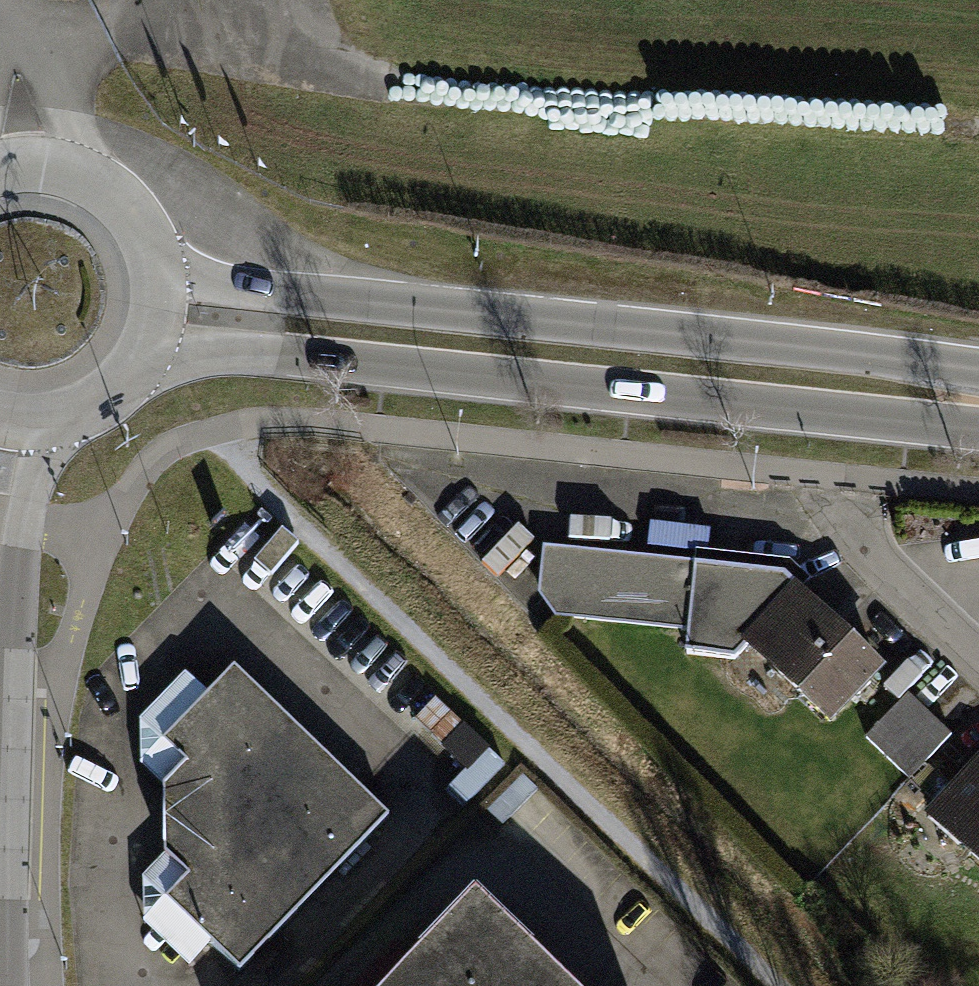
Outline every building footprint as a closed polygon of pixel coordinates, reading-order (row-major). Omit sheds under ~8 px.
[(770,565),(760,574),(691,567),(691,564),(540,548),(533,615),(554,617),(685,631),(683,652),(740,658),(730,667),(760,696),(780,675),(832,725),(882,673),(770,565)] [(146,719),(149,768),(167,785),(170,855),(148,878),(149,924),(195,968),(219,943),(247,969),(396,813),(240,666),(215,692),(192,671),(146,719)] [(907,698),(867,739),(909,780),(949,739),(907,698)] [(930,812),(978,859),(978,765),(978,764),(930,812)] [(473,896),(410,962),(397,949),(361,985),(568,985),(473,896)]
